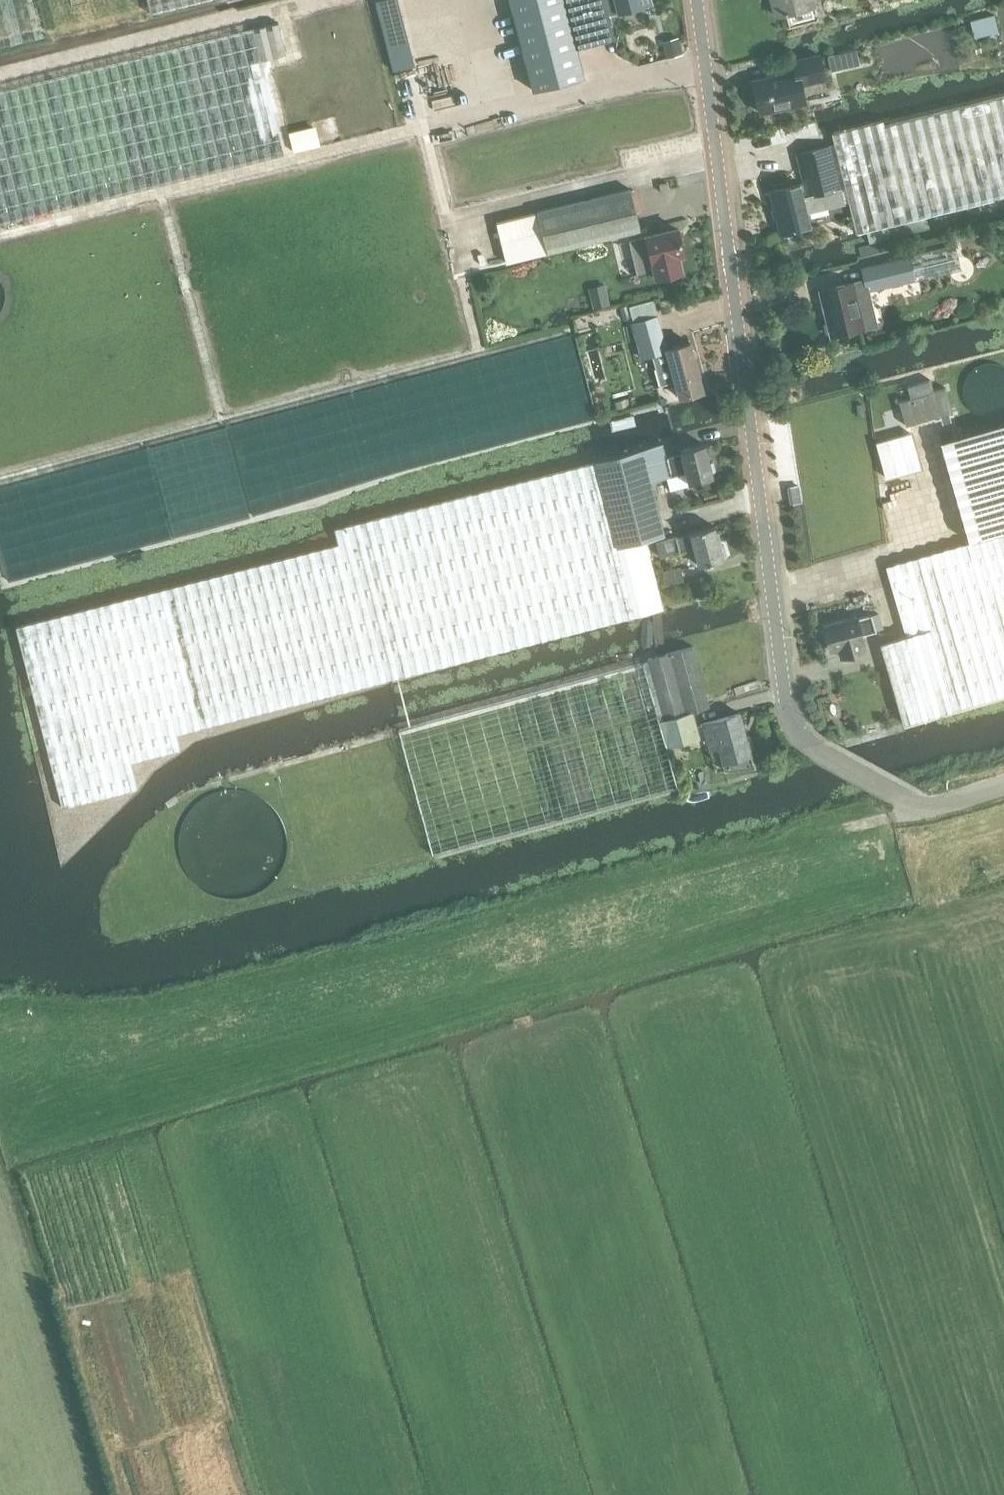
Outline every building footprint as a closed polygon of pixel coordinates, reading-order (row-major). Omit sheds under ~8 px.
[(48,33),(40,0),(0,0),(0,45),(48,33)] [(147,13),(202,0),(144,0),(147,13)] [(533,89),(583,76),(575,46),(564,0),(510,0),(533,89)] [(575,46),(613,36),(603,0),(564,0),(575,46)] [(607,13),(619,10),(619,11),(651,3),(650,0),(604,0),(607,13)] [(775,15),(816,4),(815,0),(771,0),(775,15)] [(994,14),(971,20),(975,36),(998,30),(994,14)] [(279,21),(253,26),(0,89),(0,223),(284,153),(261,59),(287,53),(279,21)] [(682,52),(678,37),(663,40),(666,56),(682,52)] [(792,61),(794,72),(752,81),(759,111),(805,101),(801,83),(824,78),(819,54),(792,61)] [(930,54),(913,58),(915,69),(933,66),(930,54)] [(844,188),(847,202),(856,233),(1003,196),(1003,94),(884,124),(883,119),(831,132),(833,144),(844,188)] [(796,153),(803,183),(806,197),(844,188),(833,144),(796,153)] [(667,181),(659,183),(660,191),(668,189),(667,181)] [(812,225),(808,211),(847,202),(844,188),(806,197),(803,183),(771,190),(780,233),(812,225)] [(536,211),(536,212),(546,253),(641,230),(631,188),(536,211)] [(496,221),(506,263),(546,253),(536,212),(496,221)] [(684,253),(678,228),(629,240),(637,275),(653,272),(654,277),(681,271),(678,255),(684,253)] [(881,242),(857,246),(860,257),(883,252),(881,242)] [(854,280),(819,289),(830,336),(865,328),(877,324),(870,295),(869,291),(915,280),(909,253),(860,266),(863,280),(854,282),(854,280)] [(606,287),(591,291),(595,307),(610,304),(606,287)] [(691,341),(666,348),(654,299),(629,305),(633,320),(630,321),(640,358),(652,355),(656,368),(654,368),(660,384),(675,381),(679,395),(703,389),(691,341)] [(981,360),(973,364),(968,370),(964,377),(962,385),(963,394),(966,401),(971,408),(977,413),(985,416),(994,416),(1002,414),(1003,413),(1003,361),(997,358),(989,358),(981,360)] [(905,400),(893,404),(899,428),(947,414),(940,390),(928,394),(925,381),(901,388),(905,400)] [(938,437),(967,536),(1003,525),(1003,418),(938,437)] [(900,435),(875,442),(876,445),(885,477),(920,467),(910,432),(900,435)] [(665,534),(651,481),(685,472),(688,483),(713,476),(705,444),(680,450),(680,453),(666,456),(663,442),(594,460),(635,615),(664,607),(646,539),(665,534)] [(523,644),(635,615),(594,460),(484,489),(371,517),(371,518),(334,526),(338,543),(16,625),(62,807),(136,788),(130,761),(180,748),(176,733),(523,644)] [(723,558),(714,525),(688,532),(688,533),(676,536),(676,534),(654,540),(659,557),(679,551),(692,548),(697,565),(723,558)] [(886,563),(908,636),(880,644),(904,722),(1003,693),(1003,528),(886,563)] [(659,571),(663,585),(683,580),(680,566),(659,571)] [(856,616),(824,624),(823,624),(824,629),(822,629),(824,639),(826,638),(829,649),(837,647),(839,655),(864,649),(863,641),(861,634),(875,631),(871,615),(857,618),(856,616)] [(598,671),(401,728),(437,852),(634,798),(598,671)] [(693,710),(660,719),(667,746),(700,738),(693,710)] [(752,754),(741,712),(701,723),(710,751),(719,749),(722,763),(724,762),(725,767),(754,764),(751,755),(752,754)] [(286,850),(287,840),(286,830),(283,820),(279,811),(272,803),(265,796),(256,791),(247,787),(237,786),(227,786),(217,788),(207,791),(199,797),(191,804),(185,812),(181,821),(178,830),(177,840),(179,850),(181,860),(186,869),(192,877),(200,884),(208,889),(218,893),(228,894),(238,894),(248,892),(257,889),(266,883),(273,876),(279,868),(283,859),(286,850)]
